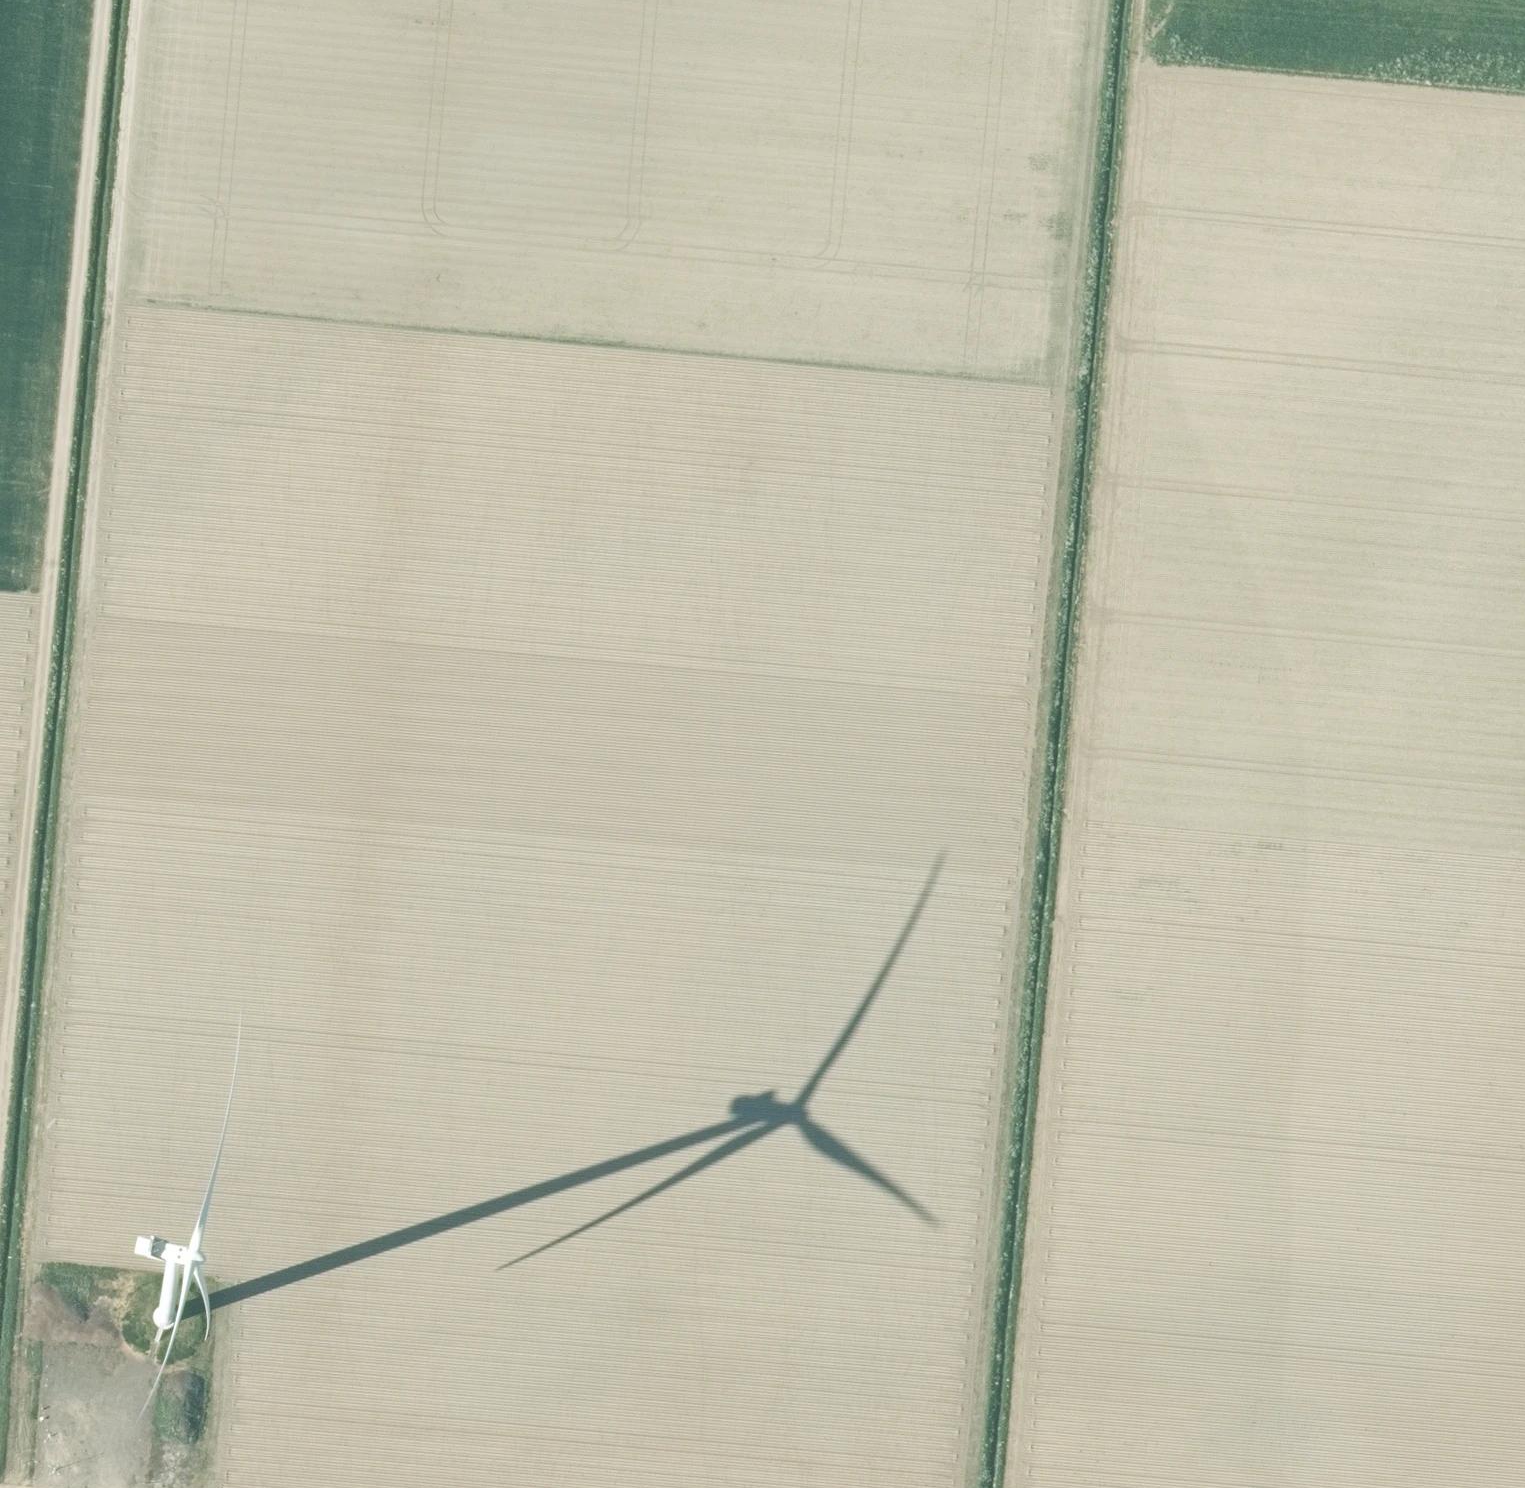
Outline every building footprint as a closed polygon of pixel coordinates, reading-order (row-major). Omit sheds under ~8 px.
[(153,1316),(153,1317),(153,1318),(153,1319),(154,1320),(154,1321),(154,1322),(155,1323),(155,1324),(156,1325),(157,1325),(157,1326),(158,1327),(159,1327),(160,1328),(161,1328),(162,1329),(163,1329),(164,1329),(165,1329),(166,1329),(167,1329),(168,1329),(169,1328),(170,1328),(171,1328),(172,1327),(173,1327),(173,1326),(174,1325),(175,1324),(175,1323),(176,1323),(176,1322),(177,1321),(177,1320),(177,1319),(177,1318),(177,1317),(177,1316),(177,1315),(177,1314),(176,1313),(176,1312),(175,1311),(175,1310),(174,1309),(174,1308),(173,1308),(172,1307),(171,1306),(170,1306),(169,1306),(168,1305),(167,1305),(166,1305),(165,1305),(164,1305),(163,1305),(162,1305),(161,1306),(160,1306),(159,1307),(158,1307),(157,1308),(157,1309),(156,1309),(155,1310),(155,1311),(154,1312),(154,1313),(154,1314),(153,1315),(153,1316)]
